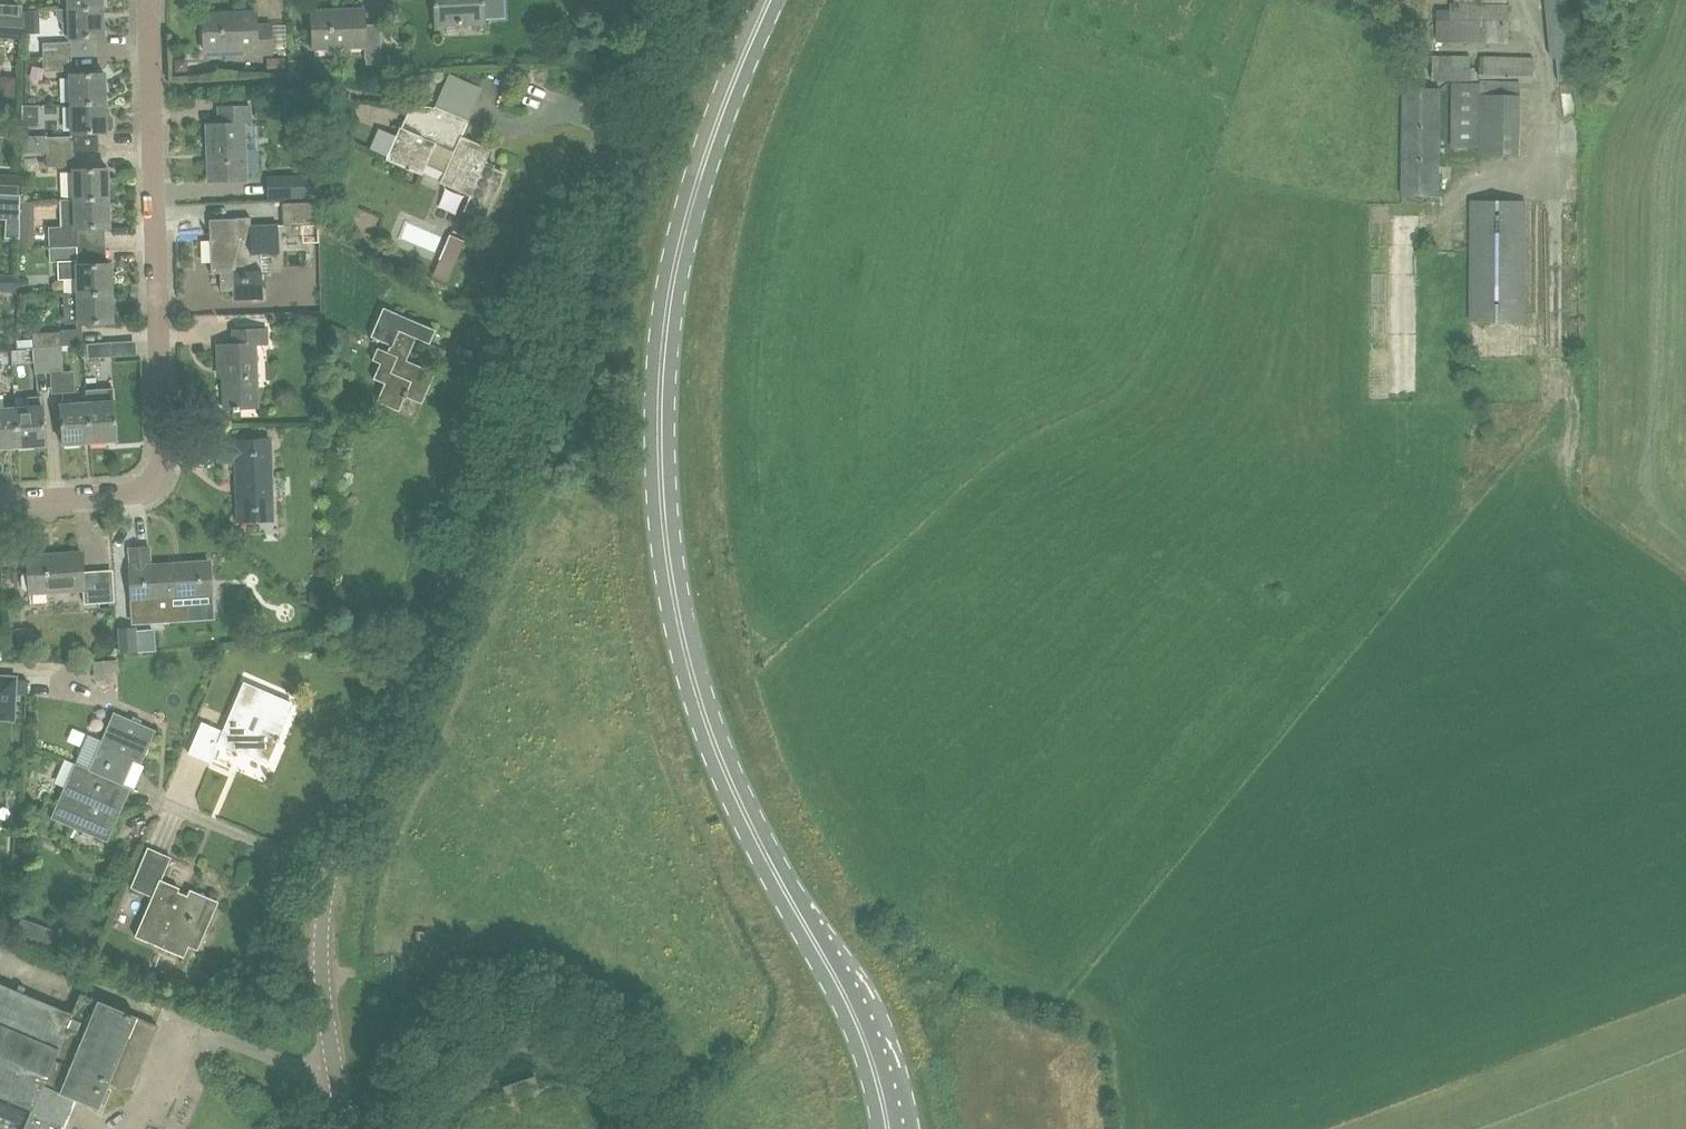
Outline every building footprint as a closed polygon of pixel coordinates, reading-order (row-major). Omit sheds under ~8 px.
[(69,9),(103,8),(103,0),(69,0),(69,9)] [(484,21),(483,0),(435,0),(436,24),(484,21)] [(22,19),(23,6),(0,4),(0,17),(22,19)] [(104,39),(103,8),(69,9),(56,9),(56,18),(61,23),(62,23),(63,34),(66,37),(70,36),(70,40),(104,39)] [(382,66),(380,25),(365,25),(364,10),(312,12),(313,50),(365,48),(366,67),(382,66)] [(256,25),(256,14),(203,16),(204,51),(257,50),(257,56),(272,55),(271,25),(256,25)] [(22,19),(0,17),(0,37),(24,39),(25,19),(22,19)] [(1441,19),(1441,43),(1514,43),(1514,19),(1441,19)] [(70,44),(43,44),(44,58),(70,57),(70,44)] [(70,57),(44,58),(44,71),(71,70),(70,57)] [(1482,57),(1482,78),(1539,79),(1539,57),(1482,57)] [(71,74),(72,104),(106,103),(105,73),(71,74)] [(1411,197),(1448,196),(1446,88),(1408,89),(1411,197)] [(1489,161),(1525,160),(1523,90),(1486,91),(1489,161)] [(474,108),(441,93),(434,110),(430,108),(410,108),(401,129),(400,129),(387,160),(422,175),(426,165),(446,173),(441,184),(471,196),(465,211),(485,220),(504,174),(484,166),(491,151),(460,138),(474,108)] [(106,117),(106,103),(72,104),(73,135),(107,134),(107,133),(111,133),(113,131),(113,120),(111,117),(106,117)] [(207,124),(209,182),(247,181),(245,126),(251,126),(251,107),(218,108),(218,124),(207,124)] [(264,107),(256,107),(256,120),(264,120),(264,107)] [(73,151),(73,138),(46,139),(47,152),(73,151)] [(47,152),(46,139),(23,139),(24,153),(47,152)] [(74,164),(73,151),(47,152),(47,165),(74,164)] [(73,171),(74,200),(109,199),(108,170),(73,171)] [(308,175),(266,176),(266,198),(309,197),(308,175)] [(22,195),(22,179),(0,178),(0,195),(22,195)] [(0,195),(0,220),(7,220),(22,220),(22,195),(0,195)] [(110,228),(109,199),(74,200),(63,201),(64,228),(49,229),(50,249),(76,248),(77,248),(76,229),(110,228)] [(1471,320),(1525,320),(1525,201),(1471,200),(1471,320)] [(319,202),(283,203),(283,226),(319,224),(319,202)] [(41,241),(40,209),(24,209),(26,242),(41,241)] [(237,246),(210,247),(211,275),(220,275),(221,293),(234,292),(234,301),(263,300),(262,255),(279,254),(278,226),(251,227),(251,219),(236,220),(236,225),(237,246)] [(22,220),(7,220),(6,238),(22,238),(22,220)] [(415,228),(409,244),(428,251),(434,234),(415,228)] [(463,242),(451,237),(434,274),(447,279),(463,242)] [(78,296),(113,294),(112,265),(77,266),(76,248),(50,249),(50,262),(58,262),(59,280),(77,280),(78,296)] [(17,293),(18,279),(0,278),(0,292),(17,293)] [(31,281),(20,281),(19,292),(30,293),(31,281)] [(79,325),(114,324),(113,294),(78,296),(64,296),(65,309),(78,309),(79,325)] [(377,403),(399,412),(405,398),(422,405),(435,373),(406,361),(416,339),(430,345),(436,331),(383,309),(371,338),(391,346),(388,353),(378,349),(372,361),(380,365),(374,380),(385,384),(377,403)] [(350,332),(332,325),(328,336),(345,344),(350,332)] [(83,345),(82,330),(78,330),(61,331),(61,333),(32,334),(33,340),(18,341),(19,349),(33,349),(47,348),(62,347),(81,345),(83,345)] [(232,346),(218,346),(219,368),(223,368),(225,410),(259,408),(256,345),(267,344),(267,330),(232,332),(232,346)] [(108,358),(107,344),(87,345),(88,359),(108,358)] [(51,374),(63,373),(62,347),(47,348),(49,374),(51,374)] [(47,348),(33,349),(35,375),(49,374),(47,348)] [(86,390),(87,404),(90,444),(118,442),(113,388),(86,390)] [(45,447),(43,407),(42,407),(42,396),(28,397),(29,408),(16,408),(19,449),(45,447)] [(90,444),(87,404),(60,406),(63,446),(90,444)] [(0,409),(0,450),(19,449),(16,408),(0,409)] [(218,444),(218,464),(236,463),(238,522),(273,521),(271,441),(235,442),(235,444),(218,444)] [(131,567),(129,568),(131,603),(133,625),(184,621),(183,600),(199,599),(212,598),(211,583),(210,562),(151,566),(150,548),(129,550),(131,567)] [(85,606),(101,605),(98,572),(83,573),(82,553),(27,557),(29,574),(25,574),(21,578),(22,589),(25,592),(30,592),(30,594),(84,591),(85,606)] [(152,635),(152,632),(132,633),(132,629),(118,630),(120,655),(153,652),(152,635)] [(12,717),(14,679),(0,678),(0,716),(12,717)] [(202,723),(189,755),(212,765),(221,745),(239,752),(241,748),(250,752),(248,756),(268,765),(293,706),(244,685),(224,732),(202,723)] [(116,709),(90,771),(124,786),(134,761),(141,765),(158,727),(142,720),(143,717),(135,713),(134,717),(116,709)] [(75,765),(52,819),(66,825),(84,833),(83,836),(91,840),(93,836),(108,843),(131,789),(124,786),(90,771),(75,765)] [(172,858),(148,848),(131,889),(134,891),(133,894),(143,899),(145,895),(152,898),(135,938),(184,958),(189,948),(198,951),(219,903),(190,890),(188,897),(179,893),(180,889),(162,881),(172,858)] [(31,1111),(24,1128),(65,1128),(76,1101),(98,1110),(109,1084),(130,1093),(157,1026),(98,1001),(97,1001),(80,994),(72,1014),(0,984),(0,1098),(31,1111)] [(13,1117),(14,1121),(20,1124),(26,1110),(17,1107),(13,1117)]
